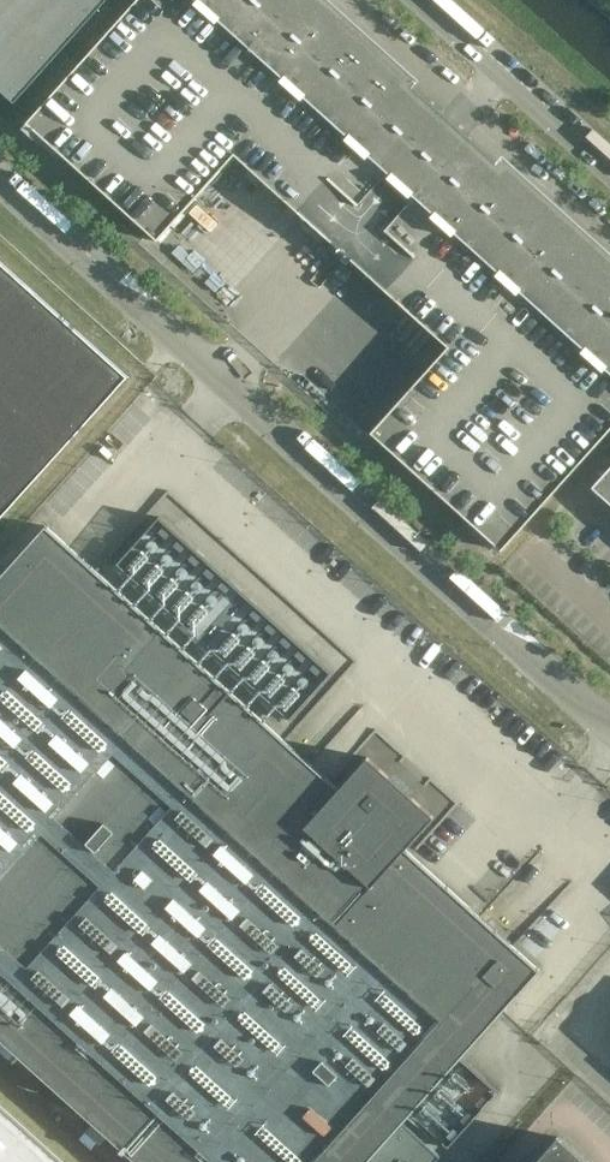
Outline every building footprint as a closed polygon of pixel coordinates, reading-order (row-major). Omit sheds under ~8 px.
[(15,103),(107,0),(0,0),(0,89),(15,103)] [(316,0),(136,0),(29,117),(160,236),(238,151),(302,209),(449,343),(371,429),(502,548),(609,429),(609,264),(442,113),(316,0)] [(130,371),(0,255),(0,518),(130,371)] [(609,503),(609,467),(592,487),(609,503)] [(0,577),(0,1040),(136,1161),(366,1161),(539,971),(404,849),(433,817),(367,757),(338,789),(45,526),(0,577)] [(378,730),(366,751),(389,765),(402,744),(378,730)] [(554,1064),(543,1055),(526,1073),(537,1083),(554,1064)] [(0,1105),(0,1161),(64,1161),(0,1105)] [(558,1136),(534,1161),(587,1161),(558,1136)]
